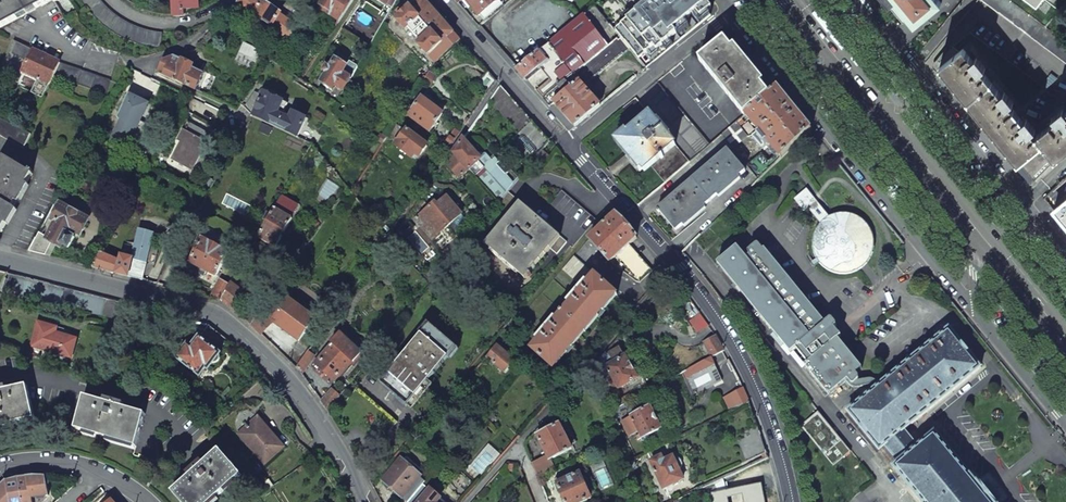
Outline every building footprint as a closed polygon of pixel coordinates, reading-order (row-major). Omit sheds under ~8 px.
[(53,1),(55,0),(0,0),(0,28),(53,1)] [(160,49),(162,33),(153,32),(140,29),(128,24),(121,20),(115,15),(106,8),(100,0),(81,0),(83,3),(93,16),(101,23),(110,30),(121,37),(132,42),(143,45),(160,49)] [(172,15),(183,14),(183,8),(198,7),(197,0),(172,0),(172,15)] [(236,3),(253,15),(288,39),(296,27),(280,15),(281,14),(263,1),(262,2),(258,0),(239,0),(236,3)] [(320,6),(331,12),(329,15),(339,22),(353,0),(324,0),(320,6)] [(396,21),(406,31),(408,29),(421,44),(419,45),(428,56),(430,53),(437,61),(460,40),(426,2),(424,0),(419,0),(412,6),(409,3),(406,6),(409,9),(396,21)] [(479,16),(480,15),(499,0),(465,0),(479,16)] [(485,21),(503,6),(499,0),(480,15),(485,21)] [(614,32),(619,37),(629,49),(646,69),(712,16),(708,12),(713,9),(705,0),(631,0),(640,10),(614,32)] [(912,20),(919,21),(940,3),(938,0),(896,0),(912,20)] [(1009,0),(982,0),(1065,63),(1065,43),(1009,0)] [(1036,8),(1042,0),(1025,0),(1036,8)] [(234,6),(230,11),(234,15),(239,10),(234,6)] [(608,46),(584,15),(549,44),(538,52),(516,69),(521,75),(525,79),(539,66),(551,80),(536,92),(543,99),(574,74),(608,46)] [(629,49),(619,37),(608,46),(574,74),(579,81),(578,82),(582,86),(629,49)] [(13,40),(0,71),(0,75),(18,83),(23,72),(40,80),(33,94),(43,98),(54,76),(60,63),(13,40)] [(700,62),(743,116),(744,116),(768,95),(747,68),(725,41),(700,62)] [(963,48),(959,52),(952,47),(939,63),(1034,181),(1054,161),(1052,159),(1065,148),(1065,112),(1062,109),(1051,118),(1054,121),(1035,137),(1032,133),(1035,130),(1026,119),(1023,122),(1010,106),(1013,103),(1004,92),(1001,94),(982,71),(985,69),(972,53),(969,56),(963,48)] [(163,62),(158,73),(195,90),(202,74),(191,69),(194,65),(182,60),(181,62),(172,58),(163,62)] [(327,73),(321,82),(332,90),(335,86),(344,92),(355,72),(335,59),(330,68),(326,66),(323,71),(327,73)] [(111,81),(60,63),(54,76),(106,94),(111,81)] [(488,71),(478,86),(487,95),(497,81),(494,77),(488,71)] [(429,72),(423,82),(430,86),(436,77),(429,72)] [(831,81),(823,72),(820,76),(827,84),(829,82),(831,81)] [(574,74),(543,99),(550,107),(554,104),(557,107),(575,127),(601,106),(582,86),(578,82),(579,81),(574,74)] [(644,92),(698,155),(710,144),(656,81),(644,92)] [(519,133),(512,140),(532,162),(534,160),(542,149),(550,140),(504,89),(500,85),(490,100),(519,133)] [(888,88),(896,97),(899,93),(892,85),(890,86),(888,88)] [(744,116),(776,154),(781,159),(811,130),(791,106),(776,88),(768,95),(744,116)] [(253,117),(263,96),(255,92),(244,108),(253,117)] [(263,96),(253,117),(297,138),(306,118),(293,112),(289,119),(283,116),(288,104),(264,92),(263,96)] [(122,119),(110,142),(124,149),(128,141),(130,143),(142,148),(142,147),(147,149),(151,140),(147,138),(152,127),(140,122),(151,100),(146,98),(144,103),(129,95),(117,117),(122,119)] [(422,98),(408,116),(430,132),(443,114),(422,98)] [(651,167),(664,183),(689,162),(636,98),(616,114),(631,132),(620,141),(633,158),(644,172),(651,167)] [(23,148),(31,134),(26,132),(0,118),(0,136),(23,148)] [(721,135),(733,150),(747,137),(739,127),(743,123),(740,119),(721,135)] [(171,160),(193,171),(212,135),(202,130),(201,132),(197,130),(198,128),(187,122),(177,141),(180,143),(171,160)] [(407,131),(396,145),(411,158),(415,153),(419,157),(427,146),(407,131)] [(450,137),(447,142),(451,145),(454,140),(460,134),(455,131),(450,137)] [(469,170),(475,176),(499,203),(504,197),(508,192),(514,185),(505,176),(510,171),(496,157),(493,160),(486,153),(476,153),(463,139),(453,153),(469,170)] [(542,149),(534,160),(543,166),(551,157),(542,149)] [(657,209),(675,231),(746,172),(727,150),(657,209)] [(453,153),(445,164),(459,178),(469,170),(453,153)] [(746,166),(759,180),(781,159),(776,154),(768,161),(761,154),(746,166)] [(0,233),(15,209),(13,207),(32,174),(4,157),(0,164),(0,233)] [(766,251),(769,255),(781,246),(789,224),(808,209),(821,224),(829,218),(807,190),(795,200),(801,208),(784,221),(778,242),(766,251)] [(562,191),(551,203),(586,232),(596,220),(562,191)] [(484,244),(524,278),(550,249),(557,254),(566,243),(508,192),(504,197),(499,203),(497,205),(509,214),(484,244)] [(433,240),(462,215),(447,197),(445,195),(429,208),(435,214),(433,216),(425,216),(422,213),(415,219),(433,240)] [(1053,211),(1065,226),(1065,227),(1065,201),(1053,211)] [(54,204),(28,251),(44,255),(52,242),(60,247),(61,245),(68,249),(74,237),(73,236),(75,231),(81,234),(88,221),(61,206),(60,207),(54,204)] [(275,208),(257,238),(276,248),(292,219),(275,208)] [(425,216),(433,216),(435,214),(429,208),(422,213),(425,216)] [(615,213),(589,239),(589,240),(609,262),(616,255),(639,282),(651,270),(628,244),(636,236),(619,217),(615,213)] [(829,218),(821,224),(818,229),(815,233),(814,238),(813,244),(813,249),(815,254),(817,259),(820,263),(823,267),(828,270),(832,272),(837,274),(843,275),(848,274),(853,273),(858,271),(862,268),(866,264),(869,260),(872,255),(873,250),(874,245),(873,240),(872,235),(870,230),(867,226),(863,222),(859,219),(854,216),(849,215),(844,214),(839,215),(834,216),(829,218)] [(131,258),(147,263),(155,233),(139,229),(131,258)] [(202,238),(188,263),(200,268),(198,271),(203,274),(205,271),(216,277),(228,252),(202,238)] [(298,247),(303,251),(309,244),(303,240),(298,247)] [(718,251),(724,258),(737,247),(731,240),(718,251)] [(804,365),(829,396),(846,382),(856,374),(862,369),(838,339),(841,337),(834,329),(836,326),(836,325),(832,319),(830,320),(825,323),(769,255),(766,251),(764,249),(763,250),(758,245),(757,245),(748,252),(748,253),(750,255),(746,258),(737,247),(724,258),(717,263),(790,353),(795,348),(807,362),(804,365)] [(120,261),(101,253),(92,268),(139,280),(142,280),(147,263),(131,258),(121,256),(120,261)] [(573,257),(562,270),(581,287),(593,274),(573,257)] [(8,273),(4,290),(124,321),(130,304),(8,273)] [(595,276),(531,348),(553,368),(617,295),(595,276)] [(228,287),(220,282),(211,298),(220,300),(228,287)] [(220,300),(233,310),(246,294),(231,283),(228,287),(220,300)] [(272,321),(298,341),(315,320),(289,299),(272,321)] [(251,325),(261,334),(272,321),(261,311),(251,325)] [(708,325),(699,313),(688,321),(695,333),(708,325)] [(38,323),(31,346),(71,358),(76,339),(55,333),(57,328),(38,323)] [(430,324),(380,383),(407,406),(457,348),(430,324)] [(188,344),(176,358),(199,376),(205,368),(208,370),(212,364),(215,364),(217,364),(219,362),(220,361),(220,359),(221,358),(220,356),(220,355),(220,353),(230,342),(215,330),(209,325),(192,347),(188,344)] [(847,412),(879,451),(885,447),(905,431),(981,369),(949,329),(880,385),(874,390),(847,412)] [(361,353),(340,334),(332,343),(333,344),(329,349),(330,349),(316,364),(334,381),(352,361),(353,362),(361,353)] [(704,343),(711,356),(723,349),(716,337),(704,343)] [(486,357),(504,372),(514,361),(497,345),(486,357)] [(614,382),(618,389),(637,378),(625,357),(620,349),(609,355),(614,363),(606,367),(610,375),(608,377),(611,383),(614,382)] [(308,350),(296,367),(303,374),(316,356),(308,350)] [(711,356),(681,372),(685,379),(715,365),(711,356)] [(873,387),(874,390),(880,385),(875,380),(871,379),(866,379),(862,379),(858,381),(859,379),(859,378),(856,374),(846,382),(847,383),(850,386),(855,387),(859,386),(862,385),(867,385),(871,386),(873,387)] [(35,419),(27,386),(2,392),(1,389),(0,389),(0,427),(35,419)] [(743,388),(722,397),(728,411),(749,402),(743,388)] [(332,390),(321,402),(327,410),(328,411),(339,397),(332,390)] [(84,397),(75,429),(84,432),(136,447),(145,414),(118,407),(119,404),(110,401),(109,404),(84,397)] [(636,436),(638,440),(641,438),(660,429),(656,421),(657,421),(649,407),(630,417),(639,435),(636,436)] [(255,420),(239,434),(264,464),(283,447),(275,438),(272,440),(255,420)] [(547,456),(549,460),(572,449),(559,425),(537,436),(547,456)] [(739,443),(746,462),(766,452),(764,447),(758,427),(743,433),(745,440),(739,443)] [(885,447),(898,464),(918,448),(905,431),(885,447)] [(935,433),(918,448),(898,464),(893,468),(920,501),(991,501),(935,433)] [(810,458),(828,480),(846,465),(828,444),(810,458)] [(172,492),(176,496),(181,501),(212,501),(241,476),(219,450),(200,467),(198,465),(191,471),(193,473),(172,492)] [(532,463),(537,476),(554,469),(549,460),(547,456),(532,463)] [(650,462),(663,489),(683,480),(678,469),(679,469),(681,468),(682,466),(682,464),(682,463),(681,461),(680,460),(679,459),(677,459),(676,460),(673,458),(663,462),(661,457),(650,462)] [(382,481),(406,501),(409,501),(423,486),(425,483),(419,477),(420,476),(401,460),(382,481)] [(565,501),(583,501),(591,498),(590,496),(596,493),(587,473),(581,476),(580,473),(566,479),(564,475),(556,478),(558,483),(556,484),(565,501)] [(31,499),(48,496),(45,476),(40,476),(31,476),(22,477),(15,479),(11,480),(8,480),(0,488),(0,501),(32,501),(31,499)] [(708,493),(710,501),(764,501),(761,484),(708,493)] [(423,486),(409,501),(443,501),(430,490),(429,491),(423,486)] [(106,494),(96,501),(113,501),(106,494)]
